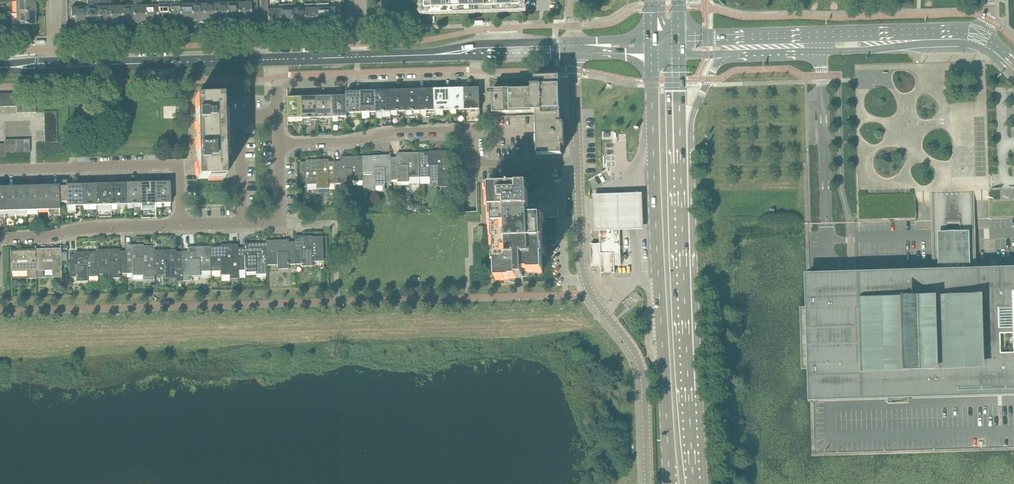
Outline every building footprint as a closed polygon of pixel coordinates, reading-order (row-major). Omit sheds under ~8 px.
[(35,11),(35,0),(16,0),(17,12),(35,11)] [(87,0),(87,7),(87,25),(99,25),(98,0),(92,0),(87,0)] [(111,24),(110,6),(110,0),(98,0),(99,25),(111,24)] [(145,5),(146,23),(157,23),(157,0),(152,0),(153,5),(145,5)] [(157,23),(169,23),(168,0),(157,0),(157,23)] [(181,22),(180,4),(180,0),(168,0),(169,23),(181,22)] [(227,3),(228,21),(239,21),(239,3),(239,0),(227,0),(227,3)] [(251,19),(258,19),(257,0),(250,0),(250,2),(239,3),(239,21),(251,20),(251,19)] [(280,27),(280,9),(268,10),(267,0),(260,0),(261,20),(267,20),(268,28),(280,27)] [(339,8),(328,8),(329,26),(342,26),(341,8),(343,8),(343,0),(339,0),(339,8)] [(420,9),(427,9),(427,10),(427,12),(427,15),(432,15),(433,15),(520,12),(520,11),(520,6),(526,6),(526,0),(420,0),(420,9)] [(215,3),(204,4),(204,22),(216,21),(215,3)] [(216,21),(228,21),(227,3),(215,3),(216,21)] [(328,8),(328,3),(316,4),(317,26),(329,26),(328,8)] [(192,4),(180,4),(181,22),(192,22),(192,4)] [(192,22),(204,22),(204,4),(192,4),(192,22)] [(292,4),(280,5),(280,9),(280,27),(292,27),(292,9),(292,4)] [(305,27),(317,26),(316,4),(304,4),(304,9),(305,27)] [(145,5),(134,6),(134,24),(146,23),(145,5)] [(122,6),(110,6),(111,24),(122,24),(122,6)] [(122,24),(134,24),(134,6),(122,6),(122,24)] [(76,25),(87,25),(87,7),(71,8),(71,17),(75,16),(76,25)] [(292,27),(305,27),(304,9),(302,9),(292,9),(292,27)] [(35,11),(17,12),(17,24),(14,24),(14,30),(10,30),(10,31),(29,30),(29,24),(35,24),(35,11)] [(561,123),(561,120),(559,77),(535,78),(535,81),(531,82),(531,88),(492,89),(492,113),(536,112),(537,155),(562,154),(561,145),(561,153),(539,153),(538,123),(561,123)] [(465,123),(480,123),(479,87),(464,88),(465,111),(465,123)] [(435,112),(450,112),(449,88),(435,89),(435,112)] [(450,112),(465,111),(464,88),(449,88),(450,112)] [(406,113),(420,113),(420,89),(405,90),(406,113)] [(420,113),(435,112),(435,89),(420,89),(420,113)] [(362,114),(376,114),(376,90),(361,91),(362,114)] [(390,90),(376,90),(376,114),(376,119),(382,119),(382,114),(391,114),(390,90)] [(391,114),(406,113),(405,90),(390,90),(391,114)] [(347,115),(362,114),(361,91),(346,91),(346,95),(347,115)] [(347,119),(347,115),(346,95),(332,96),(332,119),(347,119)] [(317,96),(302,97),(303,120),(317,120),(317,96)] [(317,96),(317,120),(332,119),(332,96),(317,96)] [(222,97),(195,98),(197,138),(230,137),(229,119),(223,119),(222,97)] [(288,120),(303,120),(302,97),(287,97),(288,120)] [(564,122),(561,123),(538,123),(539,153),(561,153),(561,145),(564,145),(564,122)] [(197,138),(198,178),(224,178),(224,155),(230,155),(230,137),(197,138)] [(397,157),(391,157),(391,179),(397,179),(397,182),(409,181),(409,183),(419,183),(419,177),(419,152),(396,153),(397,157)] [(441,152),(419,152),(419,177),(430,177),(430,181),(438,181),(438,187),(448,187),(447,154),(441,154),(441,152)] [(385,155),(362,156),(363,180),(363,187),(365,187),(374,187),(374,184),(384,184),(385,184),(385,182),(385,179),(391,179),(391,157),(385,158),(385,155)] [(340,161),(335,161),(335,183),(341,183),(341,185),(353,185),(353,180),(363,180),(362,156),(340,157),(340,161)] [(329,183),(335,183),(335,161),(329,161),(329,159),(306,160),(306,162),(300,162),(300,187),(307,186),(307,184),(318,184),(318,188),(329,188),(329,183)] [(67,180),(59,181),(59,184),(59,204),(67,204),(67,207),(67,208),(67,212),(76,212),(76,208),(82,208),(81,184),(67,185),(67,180)] [(140,182),(125,183),(126,208),(126,211),(134,210),(134,208),(141,208),(140,182)] [(155,182),(140,182),(141,208),(141,210),(148,210),(148,214),(156,214),(155,206),(155,182)] [(155,206),(171,205),(170,182),(155,182),(155,206)] [(97,207),(111,207),(111,183),(96,184),(97,207)] [(125,183),(111,183),(111,207),(117,207),(117,208),(126,208),(125,183)] [(48,184),(37,185),(37,210),(48,210),(48,184)] [(48,184),(48,210),(60,210),(59,204),(59,184),(48,184)] [(96,184),(81,184),(82,208),(97,207),(96,184)] [(15,211),(15,185),(4,185),(4,211),(15,211)] [(26,185),(15,185),(15,211),(26,211),(26,185)] [(37,210),(37,185),(26,185),(26,211),(37,210)] [(492,204),(492,219),(494,219),(495,225),(493,225),(494,235),(496,235),(496,240),(495,240),(495,250),(498,250),(498,256),(497,256),(497,262),(495,262),(495,263),(495,278),(505,278),(505,275),(510,275),(510,276),(523,276),(522,269),(529,269),(529,268),(533,268),(533,270),(543,270),(542,254),(540,255),(539,249),(541,249),(540,239),(539,239),(539,233),(541,233),(541,223),(540,223),(540,218),(559,217),(558,191),(551,192),(551,185),(533,185),(534,193),(528,193),(528,186),(490,187),(491,204),(492,204)] [(976,269),(974,205),(974,191),(930,192),(932,270),(828,273),(808,274),(806,274),(803,274),(808,402),(810,402),(829,401),(1013,396),(1013,267),(976,269)] [(593,243),(590,243),(591,266),(593,266),(599,266),(601,266),(601,273),(602,273),(613,272),(615,272),(614,265),(621,265),(620,230),(619,228),(599,229),(599,231),(600,238),(599,238),(599,243),(593,243)] [(312,261),(323,261),(322,236),(300,237),(300,241),(294,242),(295,264),(301,264),(301,266),(313,266),(312,261)] [(244,247),(238,248),(238,270),(245,270),(245,272),(256,272),(256,274),(267,274),(267,267),(266,240),(266,242),(244,243),(244,247)] [(289,264),(295,264),(294,242),(288,242),(288,240),(266,240),(267,267),(267,265),(277,264),(277,269),(289,269),(289,264)] [(220,246),(210,246),(210,271),(221,271),(221,275),(230,275),(230,278),(239,278),(238,270),(238,248),(232,248),(232,245),(220,246)] [(131,251),(125,251),(126,273),(132,273),(132,275),(144,275),(144,278),(154,278),(154,275),(153,246),(131,246),(131,251)] [(154,246),(153,246),(154,275),(165,274),(165,279),(176,278),(176,281),(182,281),(182,274),(182,251),(176,251),(176,249),(154,250),(154,246)] [(188,251),(182,251),(182,274),(182,281),(189,281),(189,276),(200,276),(200,271),(210,271),(210,246),(187,247),(188,251)] [(61,277),(61,248),(36,249),(37,271),(52,270),(52,277),(61,277)] [(37,271),(36,249),(10,249),(11,271),(27,271),(27,278),(37,278),(37,271)] [(98,274),(97,249),(97,252),(75,252),(75,255),(69,255),(69,277),(76,277),(76,281),(87,281),(87,277),(98,276),(98,274)] [(120,273),(126,273),(125,251),(120,251),(120,249),(97,249),(98,274),(108,274),(109,278),(120,278),(120,273)]
